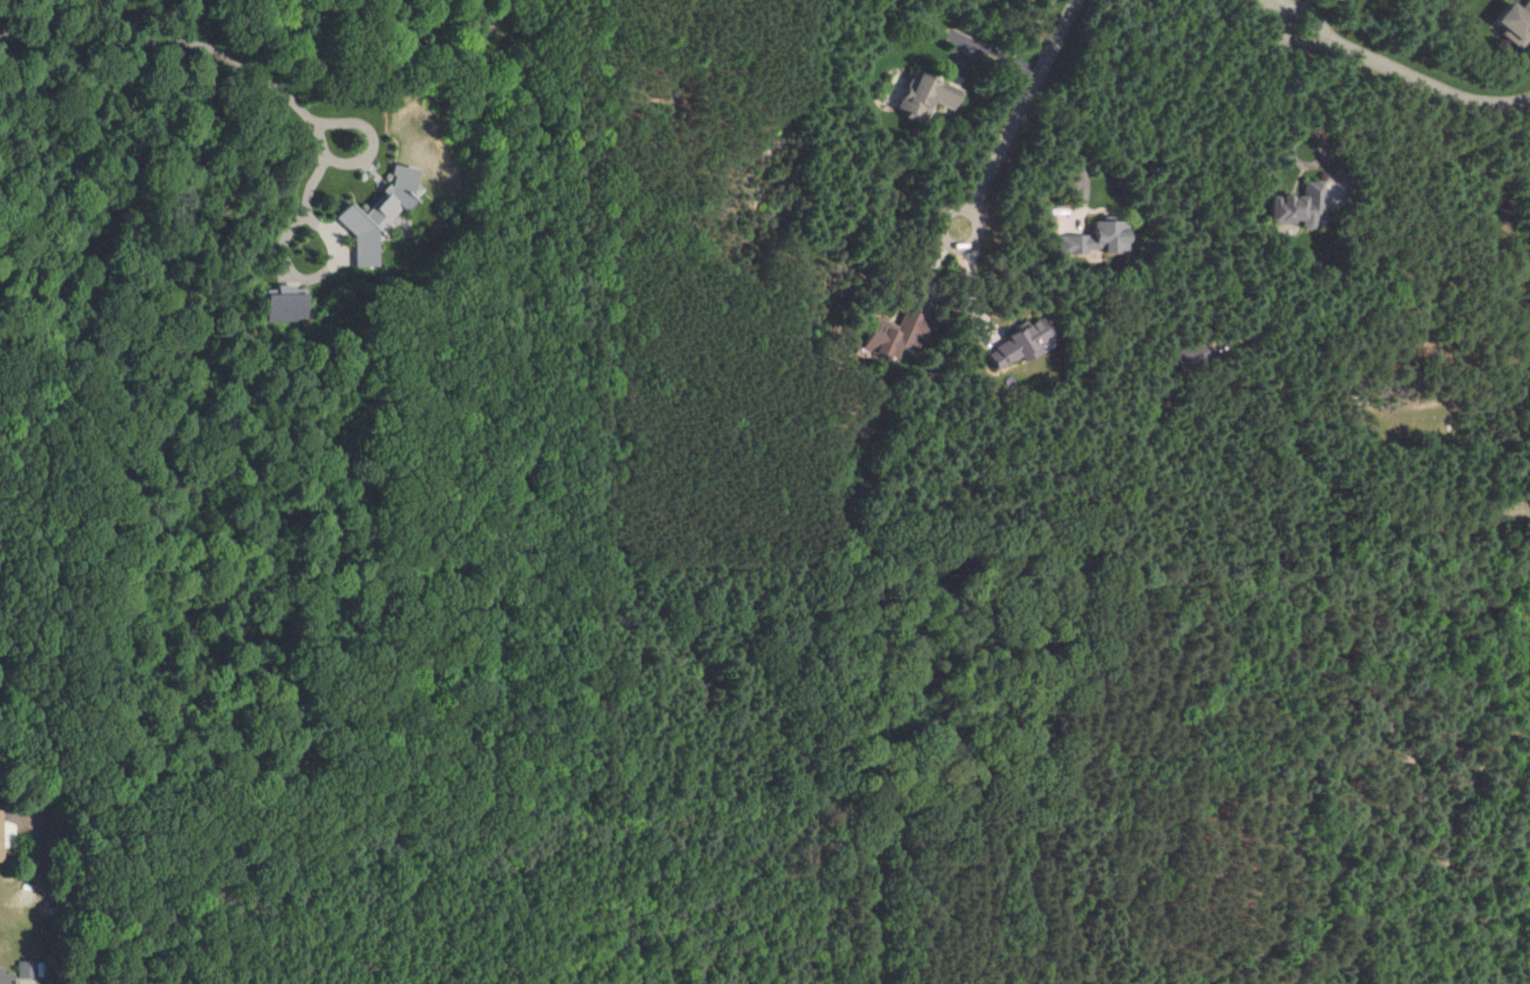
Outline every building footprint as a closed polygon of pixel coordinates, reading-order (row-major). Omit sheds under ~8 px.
[(1497,29),(1526,49),(1529,44),(1529,0),(1524,8),(1516,3),(1497,29)] [(961,92),(912,71),(896,109),(905,112),(902,118),(921,126),(932,102),(953,111),(961,92)] [(378,267),(378,233),(385,233),(391,225),(391,220),(400,209),(400,206),(408,212),(416,201),(412,197),(418,189),(418,168),(394,168),(393,179),(366,215),(350,204),(337,221),(355,235),(355,267),(378,267)] [(1319,228),(1320,198),(1338,199),(1339,178),(1320,177),(1320,181),(1302,180),(1302,196),(1282,195),(1282,196),(1272,196),(1271,226),(1319,228)] [(1057,236),(1057,255),(1087,254),(1087,248),(1103,247),(1104,253),(1127,253),(1126,221),(1115,221),(1115,218),(1091,219),(1092,235),(1057,236)] [(306,321),(307,294),(296,294),(296,286),(274,286),(273,290),(262,290),(262,321),(306,321)] [(894,362),(900,348),(910,353),(926,319),(903,308),(895,326),(875,317),(861,346),(894,362)] [(991,372),(1039,349),(1036,342),(1046,336),(1036,316),(1000,334),(1004,343),(982,353),(991,372)] [(15,973),(6,973),(6,968),(0,968),(0,983),(14,983),(15,973)]
